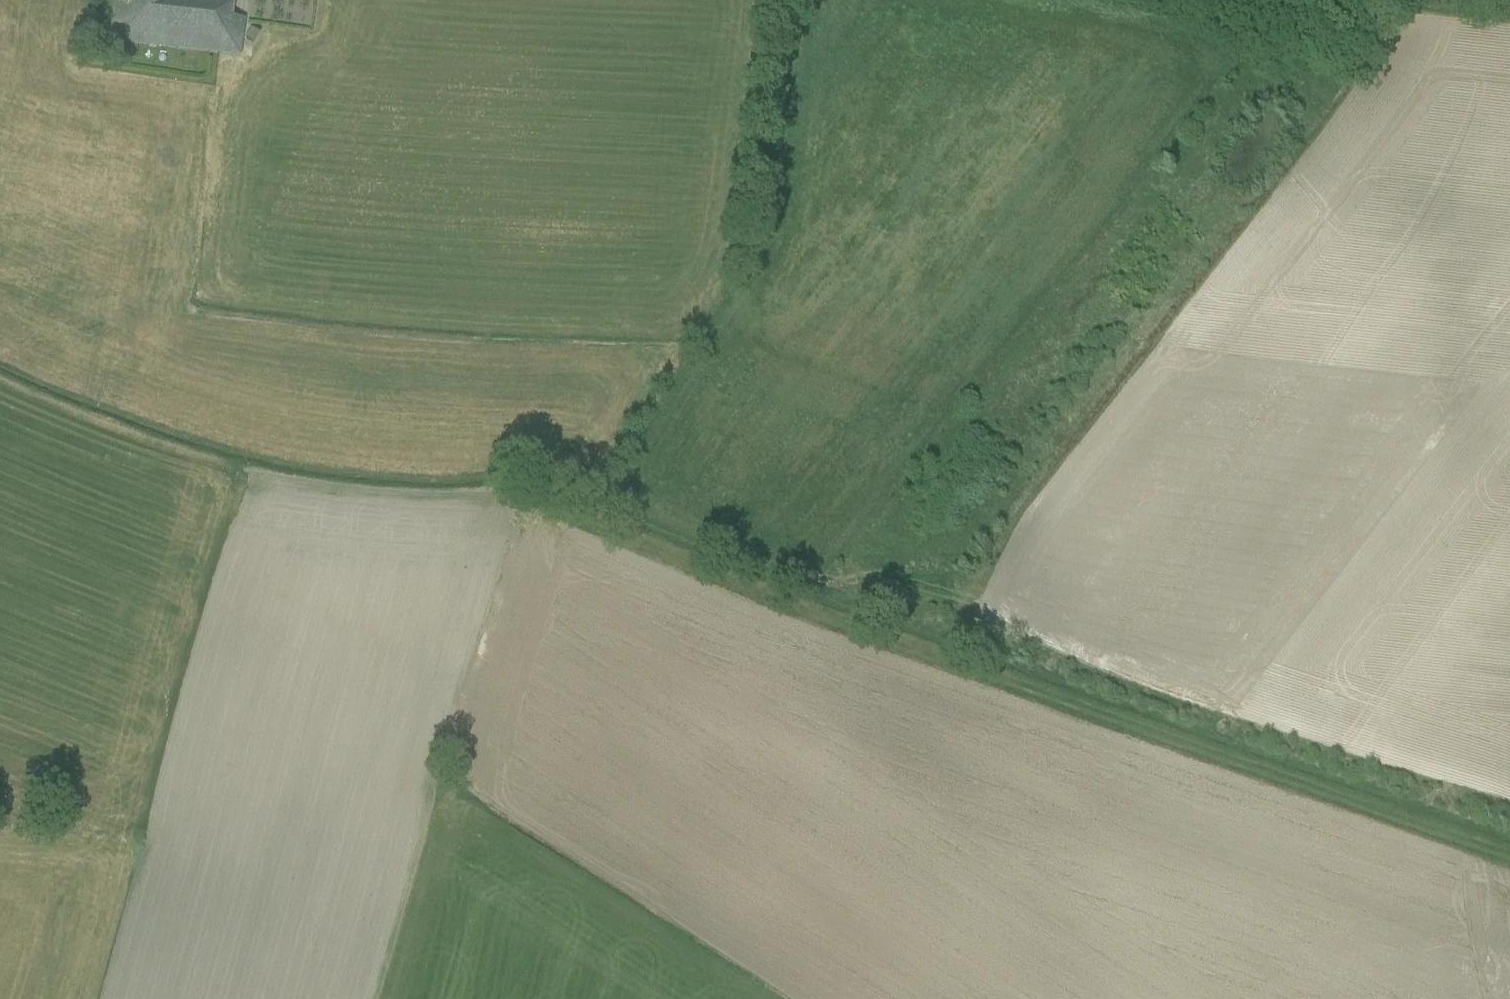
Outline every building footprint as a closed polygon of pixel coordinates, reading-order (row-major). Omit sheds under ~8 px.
[(109,41),(129,43),(217,55),(237,57),(242,23),(242,19),(230,17),(231,12),(232,0),(131,0),(130,5),(114,3),(109,41)]
